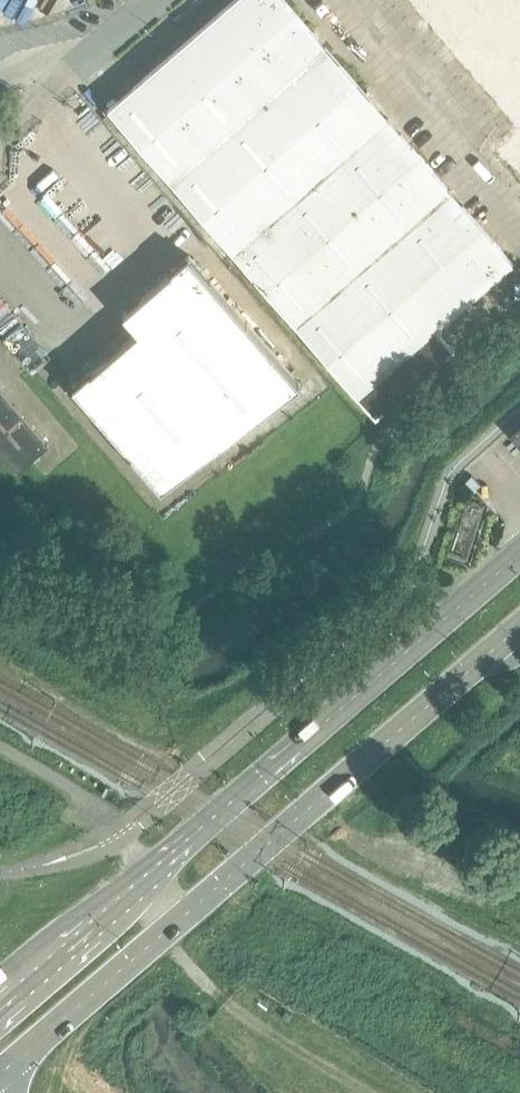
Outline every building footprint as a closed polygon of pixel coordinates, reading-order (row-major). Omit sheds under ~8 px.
[(454,345),(436,325),(512,260),(288,0),(233,0),(111,106),(359,392),(376,413),(454,345)] [(519,123),(519,0),(414,0),(519,123)] [(497,147),(519,174),(519,127),(497,147)] [(301,384),(190,254),(173,269),(174,271),(124,313),(140,330),(92,372),(91,371),(74,386),(162,488),(301,384)] [(18,471),(50,443),(0,386),(0,450),(18,471)] [(511,432),(519,441),(519,424),(511,432)] [(471,488),(478,481),(468,471),(461,478),(471,488)] [(107,785),(102,793),(106,795),(111,787),(107,785)]
